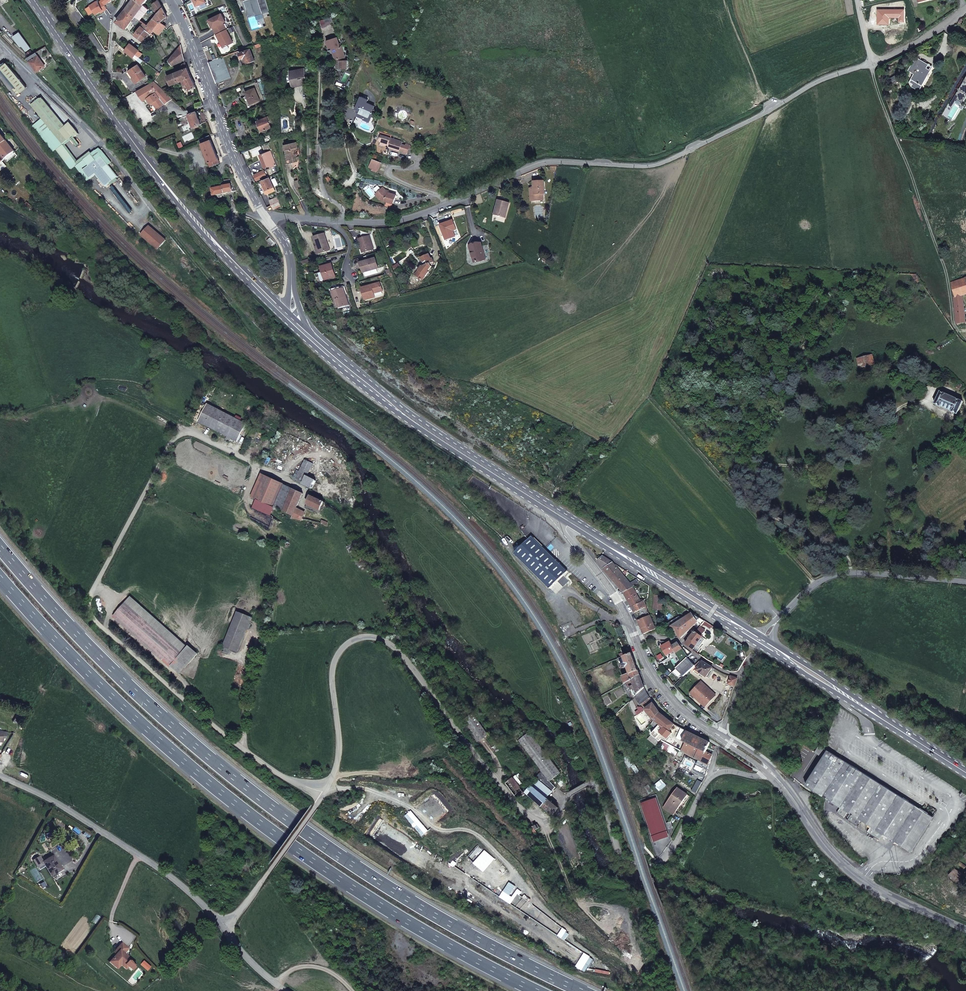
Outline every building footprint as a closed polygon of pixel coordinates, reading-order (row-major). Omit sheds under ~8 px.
[(98,1),(91,5),(97,14),(101,12),(103,10),(104,11),(107,9),(102,0),(99,3),(98,1)] [(138,0),(133,0),(126,10),(128,12),(135,17),(144,5),(139,1),(138,0)] [(153,4),(157,8),(155,10),(159,13),(148,26),(149,27),(154,31),(160,35),(166,26),(161,22),(168,16),(163,7),(159,0),(153,4)] [(243,1),(253,30),(267,26),(264,18),(271,15),(266,0),(245,0),(243,1)] [(144,4),(144,5),(135,17),(137,18),(140,20),(149,9),(144,4)] [(135,17),(128,12),(126,10),(117,21),(126,29),(132,21),(135,17)] [(209,20),(216,34),(226,29),(223,23),(225,21),(221,14),(209,20)] [(334,23),(332,19),(332,17),(325,19),(327,25),(334,23)] [(148,26),(144,23),(141,26),(134,35),(139,39),(149,27),(148,26)] [(154,31),(149,27),(139,39),(145,43),(154,31)] [(216,34),(223,48),(233,43),(226,29),(216,34)] [(19,32),(13,36),(20,46),(22,45),(26,51),(31,48),(19,32)] [(336,60),(337,60),(340,59),(341,61),(340,68),(347,68),(347,61),(345,61),(344,57),(345,57),(341,46),(340,47),(337,38),(328,41),(331,50),(333,49),(336,60)] [(139,50),(131,44),(126,50),(134,57),(136,55),(139,50)] [(183,54),(181,45),(170,59),(168,61),(173,66),(185,60),(185,59),(183,54)] [(254,61),(250,49),(240,53),(244,64),(254,61)] [(45,66),(36,52),(27,58),(37,71),(45,66)] [(46,65),(36,52),(45,66),(46,65)] [(231,78),(223,56),(209,62),(217,83),(231,78)] [(927,64),(919,59),(919,60),(915,58),(908,70),(915,73),(910,82),(913,84),(912,86),(918,89),(926,74),(927,75),(930,70),(925,67),(927,64)] [(27,87),(7,63),(1,68),(21,92),(27,87)] [(191,77),(188,67),(186,63),(183,64),(181,66),(183,70),(167,76),(170,85),(182,80),(191,77)] [(146,76),(138,65),(130,71),(134,77),(133,78),(136,83),(146,76)] [(304,70),(292,72),(294,85),(306,83),(304,75),(304,70)] [(919,89),(927,75),(926,74),(918,89),(919,89)] [(196,87),(191,77),(182,80),(182,81),(185,86),(183,86),(184,88),(189,86),(191,90),(196,87)] [(956,95),(958,96),(962,99),(965,94),(965,78),(956,95)] [(143,101),(147,99),(147,98),(155,92),(159,98),(160,97),(165,104),(172,99),(162,88),(154,81),(137,91),(143,101)] [(260,100),(255,88),(245,92),(250,104),(260,100)] [(159,98),(155,92),(147,98),(147,99),(151,104),(153,103),(157,109),(165,104),(160,97),(159,98)] [(958,96),(956,99),(963,103),(965,97),(965,94),(962,99),(958,96)] [(374,106),(367,102),(368,99),(361,96),(355,109),(359,111),(358,113),(355,119),(366,123),(366,124),(368,124),(373,112),(372,111),(374,106)] [(65,126),(42,97),(31,105),(63,145),(73,136),(74,138),(79,134),(70,123),(65,126)] [(201,124),(197,111),(189,114),(194,127),(201,124)] [(273,122),(270,115),(258,120),(262,131),(272,127),(270,123),(273,122)] [(0,132),(0,153),(5,159),(15,151),(0,132)] [(220,162),(210,135),(200,139),(211,166),(220,162)] [(381,135),(379,140),(381,142),(380,146),(383,147),(384,145),(385,146),(387,144),(388,143),(392,144),(390,149),(399,152),(400,149),(404,150),(403,152),(406,153),(408,152),(409,149),(412,148),(410,145),(406,144),(405,145),(402,144),(403,142),(391,138),(381,135)] [(298,150),(296,142),(290,143),(285,144),(286,150),(285,150),(286,156),(289,155),(290,159),(292,159),(293,163),(297,161),(296,156),(297,155),(296,150),(298,150)] [(78,164),(64,145),(57,150),(72,169),(78,164)] [(17,154),(15,151),(5,159),(7,162),(17,154)] [(263,164),(264,167),(269,166),(270,167),(276,165),(270,151),(265,153),(260,155),(261,160),(259,160),(261,164),(261,163),(262,164),(263,164)] [(118,177),(102,156),(97,160),(92,154),(84,160),(89,166),(84,170),(90,178),(90,179),(96,174),(105,187),(118,177)] [(381,162),(373,159),(370,166),(378,170),(381,162)] [(89,166),(84,160),(76,166),(81,172),(84,170),(89,166)] [(84,170),(81,172),(88,180),(90,178),(84,170)] [(267,176),(264,170),(254,175),(257,180),(267,176)] [(275,190),(269,178),(262,181),(268,193),(275,190)] [(224,180),(225,186),(224,187),(223,186),(217,187),(217,188),(212,189),(213,196),(218,195),(218,197),(219,197),(221,197),(222,196),(221,194),(226,193),(225,193),(237,191),(230,179),(224,180)] [(534,182),(534,186),(534,187),(533,189),(530,189),(531,196),(534,196),(535,201),(541,200),(540,196),(542,194),(543,194),(545,194),(544,181),(534,182)] [(387,191),(383,187),(376,193),(381,199),(394,203),(396,194),(387,191)] [(281,206),(277,197),(270,200),(274,209),(281,206)] [(506,218),(509,203),(498,200),(496,208),(497,208),(496,215),(506,218)] [(165,241),(149,227),(141,236),(157,250),(165,241)] [(314,237),(317,247),(318,246),(320,253),(330,250),(324,233),(314,237)] [(373,249),(369,236),(359,239),(362,252),(373,249)] [(485,260),(481,244),(471,246),(473,254),(472,254),(474,263),(485,260)] [(421,258),(424,266),(423,267),(422,266),(419,271),(420,272),(417,276),(422,280),(429,272),(428,271),(432,266),(430,264),(434,262),(432,258),(431,259),(429,254),(421,258)] [(378,268),(375,258),(360,263),(363,273),(378,268)] [(336,277),(332,264),(321,267),(323,273),(325,280),(336,277)] [(402,268),(400,265),(397,267),(396,265),(393,267),(396,271),(395,272),(396,274),(398,273),(397,271),(402,268)] [(951,282),(955,297),(957,323),(965,322),(965,308),(961,295),(965,294),(965,278),(951,282)] [(383,291),(380,283),(362,288),(365,298),(368,297),(369,299),(373,298),(372,294),(383,291)] [(349,305),(344,288),(332,292),(335,301),(337,300),(340,308),(349,305)] [(875,365),(872,355),(858,358),(860,368),(875,365)] [(963,402),(941,392),(935,404),(940,406),(941,405),(952,411),(957,414),(963,402)] [(208,404),(198,421),(227,436),(225,439),(230,441),(231,439),(238,442),(247,424),(208,404)] [(305,460),(296,478),(303,481),(301,484),(311,489),(316,481),(307,476),(314,464),(305,460)] [(272,507),(283,484),(265,475),(254,498),(272,507)] [(284,484),(273,507),(283,511),(292,516),(296,508),(303,493),(293,489),(284,484)] [(310,496),(307,504),(320,510),(324,502),(310,496)] [(307,504),(305,508),(318,514),(320,510),(307,504)] [(296,508),(292,516),(291,517),(301,520),(304,513),(296,508)] [(532,536),(515,554),(551,589),(558,581),(564,587),(569,581),(564,576),(568,571),(550,553),(543,546),(532,536)] [(351,554),(350,555),(359,567),(365,563),(359,554),(352,544),(347,548),(348,549),(351,554)] [(603,556),(598,561),(600,565),(624,592),(633,587),(630,583),(613,562),(603,556)] [(633,587),(624,592),(632,607),(641,602),(637,594),(636,591),(633,587)] [(655,596),(654,609),(662,610),(663,596),(655,596)] [(126,603),(115,616),(171,665),(187,647),(131,597),(126,603)] [(641,602),(632,607),(638,620),(650,615),(643,601),(641,602)] [(237,612),(223,646),(230,649),(237,652),(252,618),(237,612)] [(692,613),(671,626),(681,638),(698,621),(700,622),(703,619),(692,613)] [(650,615),(638,620),(644,634),(656,629),(650,615)] [(689,638),(686,644),(693,650),(697,644),(702,637),(695,631),(689,638)] [(668,642),(661,641),(662,646),(662,647),(667,656),(675,651),(673,646),(670,642),(668,642)] [(678,642),(673,646),(675,651),(677,653),(677,652),(681,650),(682,649),(682,648),(680,646),(681,645),(679,642),(679,643),(678,642)] [(187,647),(171,665),(180,673),(197,654),(188,646),(187,647)] [(622,657),(618,659),(621,666),(622,668),(623,669),(627,667),(630,674),(639,670),(632,653),(625,656),(622,657)] [(687,657),(676,669),(684,676),(695,665),(687,657)] [(695,669),(693,672),(698,675),(700,672),(706,676),(713,667),(703,661),(698,667),(696,670),(695,669)] [(630,674),(623,676),(625,683),(640,675),(639,670),(630,674)] [(640,675),(625,683),(628,687),(630,686),(634,685),(635,689),(638,695),(645,688),(640,675)] [(731,676),(728,684),(735,686),(738,678),(731,676)] [(711,700),(716,695),(701,681),(691,693),(698,699),(699,698),(704,702),(708,698),(711,700)] [(636,696),(635,697),(641,705),(642,704),(650,698),(645,688),(638,695),(636,696)] [(650,698),(642,704),(646,709),(653,703),(650,698)] [(699,698),(698,699),(705,706),(711,700),(708,698),(704,702),(699,698)] [(653,703),(646,709),(654,719),(660,712),(653,703)] [(470,708),(460,714),(464,720),(474,713),(470,708)] [(655,720),(651,724),(661,732),(664,730),(668,733),(675,724),(660,712),(654,719),(655,720)] [(681,728),(677,738),(683,741),(687,731),(681,728)] [(661,732),(656,737),(662,741),(666,736),(668,733),(664,730),(661,732)] [(687,731),(683,741),(693,745),(699,748),(706,752),(708,746),(710,742),(687,731)] [(531,732),(519,741),(550,781),(561,773),(531,732)] [(693,745),(689,755),(695,758),(699,748),(693,745)] [(828,750),(819,745),(815,752),(824,757),(828,750)] [(699,748),(695,758),(709,765),(712,755),(706,752),(699,748)] [(828,750),(824,757),(805,785),(841,808),(837,813),(844,818),(848,812),(850,814),(846,819),(857,826),(861,820),(871,827),(868,833),(879,840),(883,834),(911,852),(933,817),(828,750)] [(645,762),(634,752),(632,755),(639,762),(638,762),(640,764),(641,763),(643,765),(645,762)] [(652,760),(650,763),(659,770),(662,767),(652,760)] [(651,764),(649,766),(657,773),(659,775),(661,773),(659,771),(651,764)] [(513,778),(505,783),(518,800),(525,794),(513,778)] [(532,785),(526,793),(553,815),(559,808),(547,798),(552,791),(539,780),(540,779),(538,778),(537,779),(532,785)] [(666,786),(661,779),(654,785),(659,791),(666,786)] [(698,780),(694,788),(698,790),(703,782),(698,780)] [(678,788),(664,807),(674,814),(677,810),(687,795),(678,788)] [(655,799),(643,803),(656,841),(668,837),(655,799)] [(61,870),(52,856),(42,862),(51,876),(61,870)] [(42,862),(39,857),(34,860),(37,865),(42,862)] [(955,868),(949,875),(963,885),(965,882),(965,876),(955,868)] [(116,955),(110,962),(115,967),(118,963),(122,962),(128,967),(132,970),(137,965),(130,959),(126,956),(125,957),(123,955),(124,954),(128,949),(122,943),(114,953),(116,955)]
